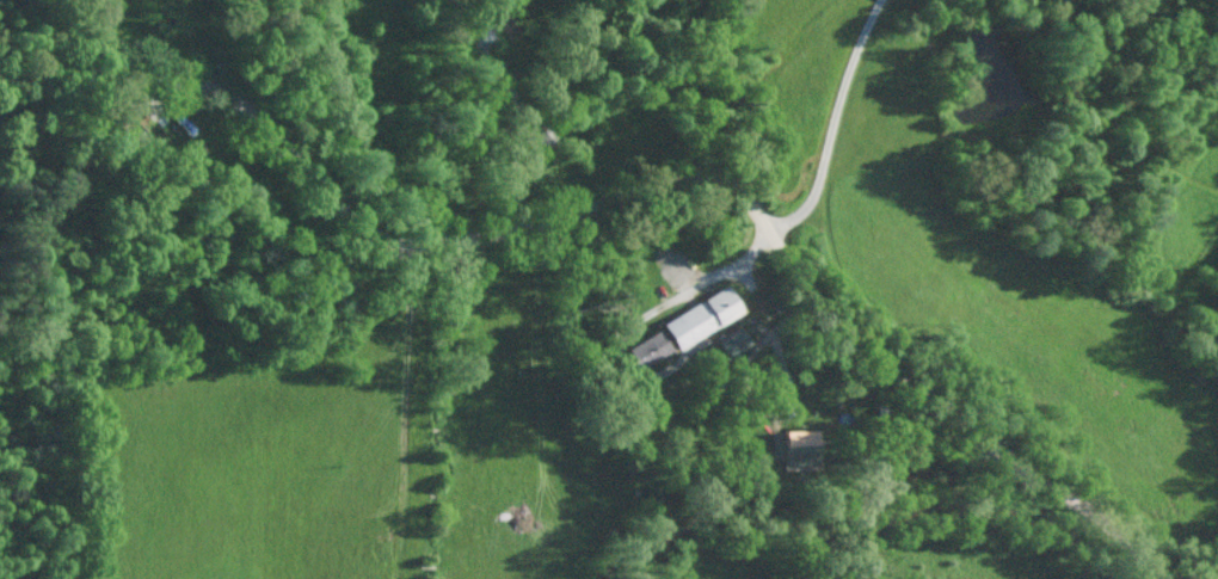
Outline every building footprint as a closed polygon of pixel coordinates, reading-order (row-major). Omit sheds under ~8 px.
[(485,61),(494,36),(476,30),(467,54),(485,61)] [(618,343),(631,368),(736,314),(724,289),(618,343)] [(812,429),(775,430),(776,462),(813,460),(812,429)]
